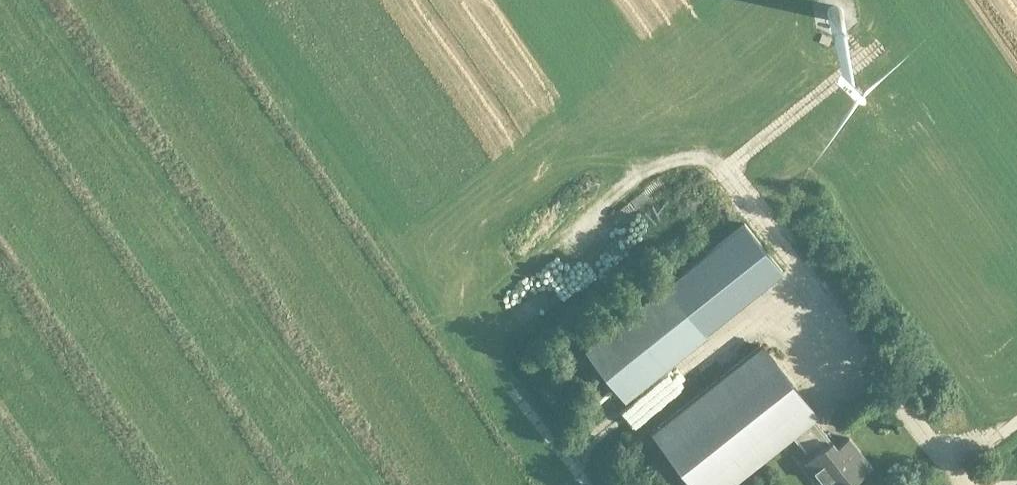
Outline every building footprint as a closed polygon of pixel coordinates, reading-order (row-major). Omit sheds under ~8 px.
[(745,223),(588,348),(626,396),(783,271),(745,223)] [(653,429),(697,484),(731,484),(793,436),(814,419),(817,417),(760,345),(653,429)] [(825,484),(847,484),(867,469),(857,457),(861,453),(849,438),(835,449),(830,444),(833,442),(814,419),(793,436),(814,463),(810,466),(825,484)]
